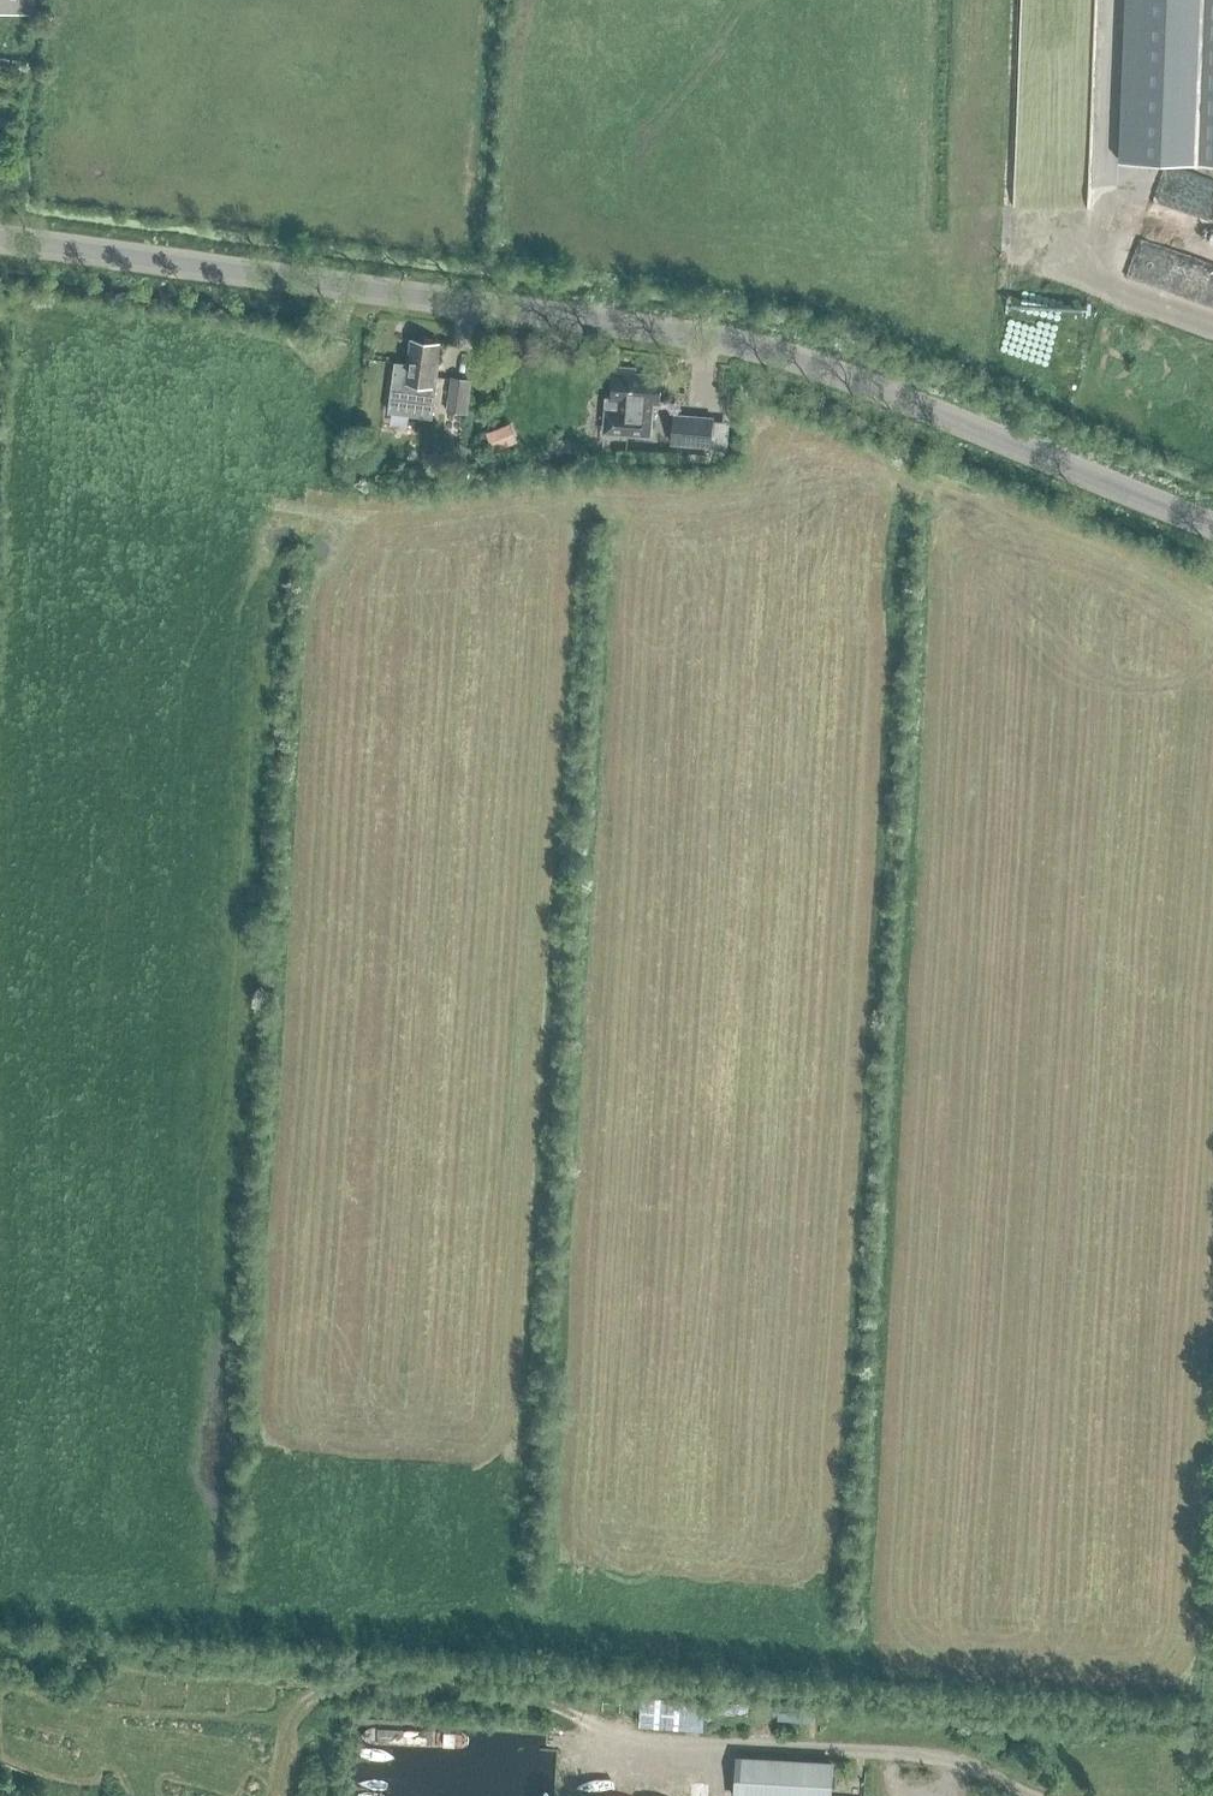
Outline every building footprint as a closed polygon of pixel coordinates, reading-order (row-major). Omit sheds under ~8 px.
[(27,13),(27,0),(0,0),(0,12),(27,13)] [(1182,163),(1212,164),(1212,0),(1185,0),(1182,163)] [(421,341),(412,340),(409,365),(395,363),(389,412),(431,418),(438,364),(436,363),(439,343),(432,342),(431,339),(423,338),(421,341)] [(604,434),(626,435),(651,437),(653,403),(660,404),(662,375),(635,373),(635,368),(614,367),(612,399),(607,399),(604,434)] [(466,413),(470,380),(451,377),(446,410),(466,413)] [(671,445),(713,448),(715,417),(673,414),(671,445)] [(507,445),(500,428),(487,433),(494,451),(507,445)] [(778,1703),(778,1723),(809,1725),(810,1704),(778,1703)] [(719,1705),(718,1716),(748,1718),(748,1706),(719,1705)] [(833,1765),(737,1761),(735,1795),(831,1795),(833,1765)]
